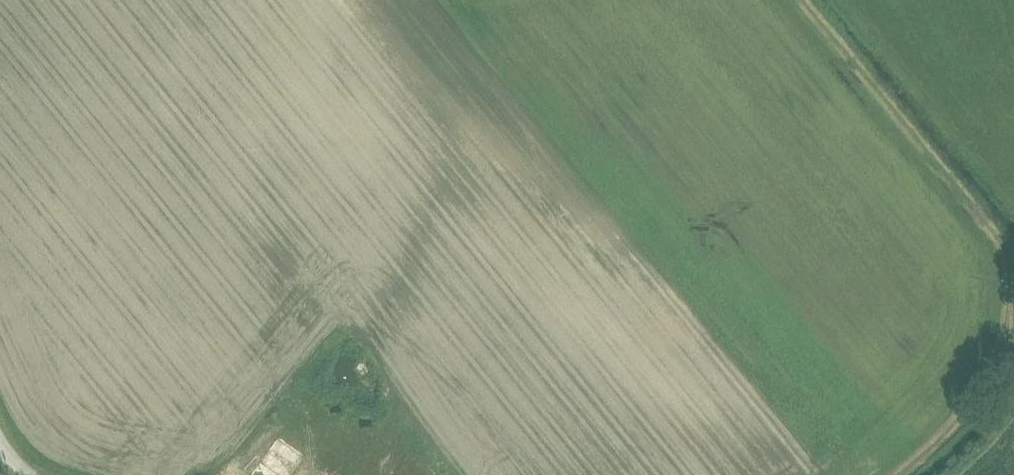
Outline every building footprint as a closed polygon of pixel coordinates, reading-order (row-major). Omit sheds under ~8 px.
[(281,432),(251,474),(287,474),(306,449),(281,432)] [(389,459),(380,469),(387,474),(407,474),(389,459)]
